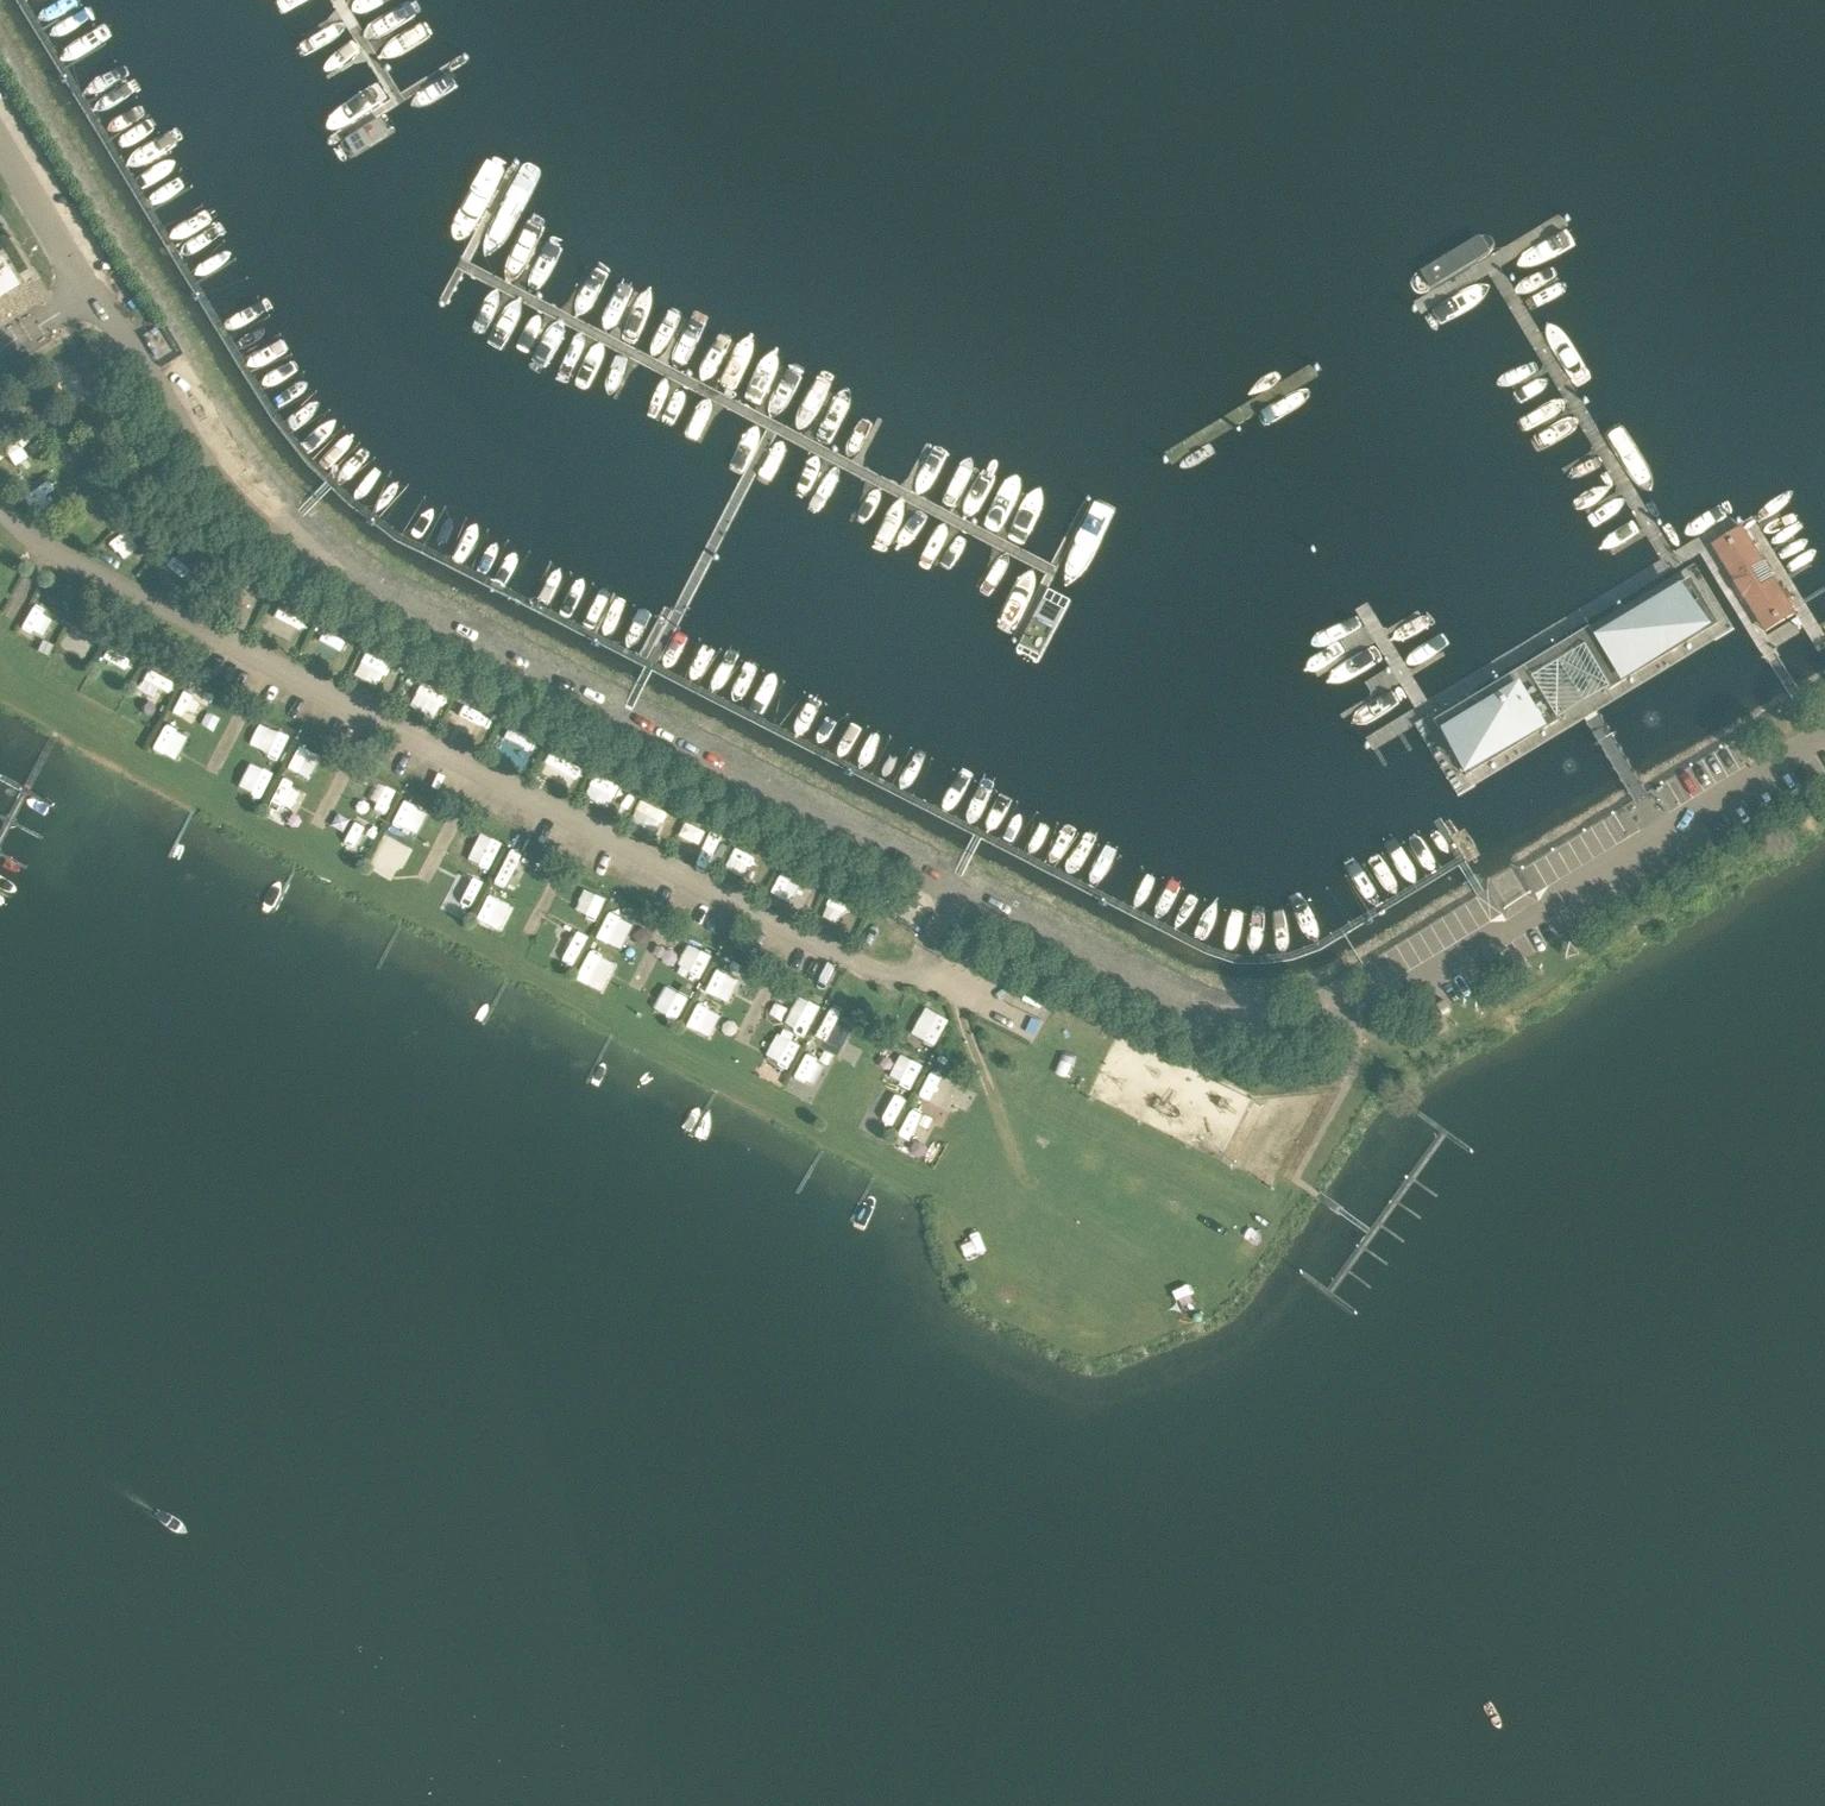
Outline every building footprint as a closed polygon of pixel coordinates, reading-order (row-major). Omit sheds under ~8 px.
[(2,255),(0,256),(0,280),(11,273),(2,255)] [(33,437),(10,450),(22,472),(45,459),(33,437)] [(110,540),(122,560),(141,548),(129,528),(110,540)] [(1502,870),(1783,700),(1720,598),(1521,721),(1446,766),(1502,870)] [(59,646),(78,659),(93,637),(74,624),(59,646)] [(364,651),(354,673),(382,685),(392,663),(364,651)] [(418,679),(406,705),(436,720),(449,693),(418,679)] [(1521,721),(1504,692),(1426,738),(1444,768),(1446,766),(1521,721)] [(176,760),(187,734),(162,724),(152,750),(176,760)] [(544,776),(571,786),(581,761),(554,750),(544,776)] [(289,775),(311,779),(315,757),(293,753),(289,775)] [(239,784),(263,794),(273,771),(250,761),(239,784)] [(360,805),(385,816),(397,790),(372,779),(360,805)] [(292,821),(304,794),(280,783),(268,810),(292,821)] [(641,799),(630,824),(658,837),(670,812),(641,799)] [(401,803),(392,822),(412,832),(421,813),(401,803)] [(489,870),(504,845),(483,834),(469,858),(489,870)] [(384,840),(370,867),(392,879),(406,851),(384,840)] [(737,848),(728,869),(748,878),(757,857),(737,848)] [(459,871),(445,902),(468,913),(482,881),(459,871)] [(783,874),(775,891),(790,898),(798,880),(783,874)] [(595,924),(609,897),(598,891),(584,918),(595,924)] [(818,917),(845,926),(853,903),(826,894),(818,917)] [(475,923),(498,933),(508,910),(486,900),(475,923)] [(624,948),(635,921),(610,911),(599,938),(624,948)] [(676,973),(700,982),(711,954),(687,944),(676,973)] [(581,977),(606,985),(615,957),(590,949),(581,977)] [(706,990),(730,1002),(744,977),(720,964),(706,990)] [(681,1017),(692,990),(681,985),(670,1013),(681,1017)] [(781,1022),(805,1036),(820,1009),(797,996),(781,1022)] [(698,1002),(687,1027),(710,1038),(722,1012),(698,1002)] [(926,1007),(912,1035),(934,1046),(948,1018),(926,1007)] [(779,1034),(766,1063),(787,1072),(800,1044),(779,1034)] [(899,1051),(891,1074),(914,1082),(922,1060),(899,1051)] [(814,1091),(829,1064),(807,1052),(792,1079),(814,1091)] [(940,1107),(951,1086),(929,1075),(918,1096),(940,1107)] [(882,1088),(870,1111),(893,1123),(905,1100),(882,1088)] [(903,1134),(920,1142),(931,1120),(913,1111),(903,1134)]
